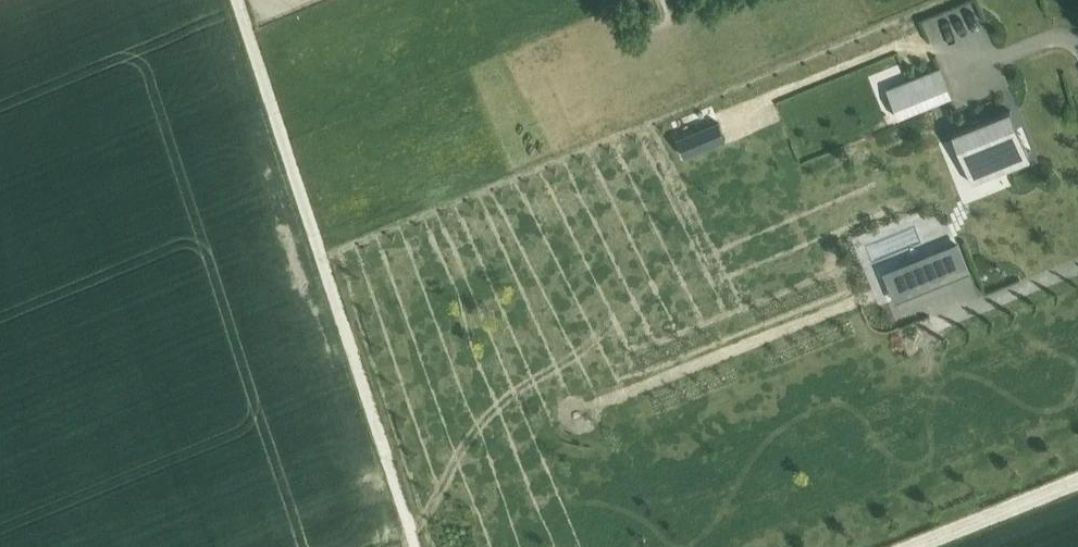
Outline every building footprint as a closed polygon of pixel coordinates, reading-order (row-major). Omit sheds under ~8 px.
[(940,68),(900,84),(911,112),(951,95),(940,68)] [(1010,111),(953,134),(973,183),(1030,160),(1010,111)] [(717,122),(677,138),(685,156),(725,140),(717,122)] [(958,242),(883,273),(895,302),(970,271),(958,242)]
